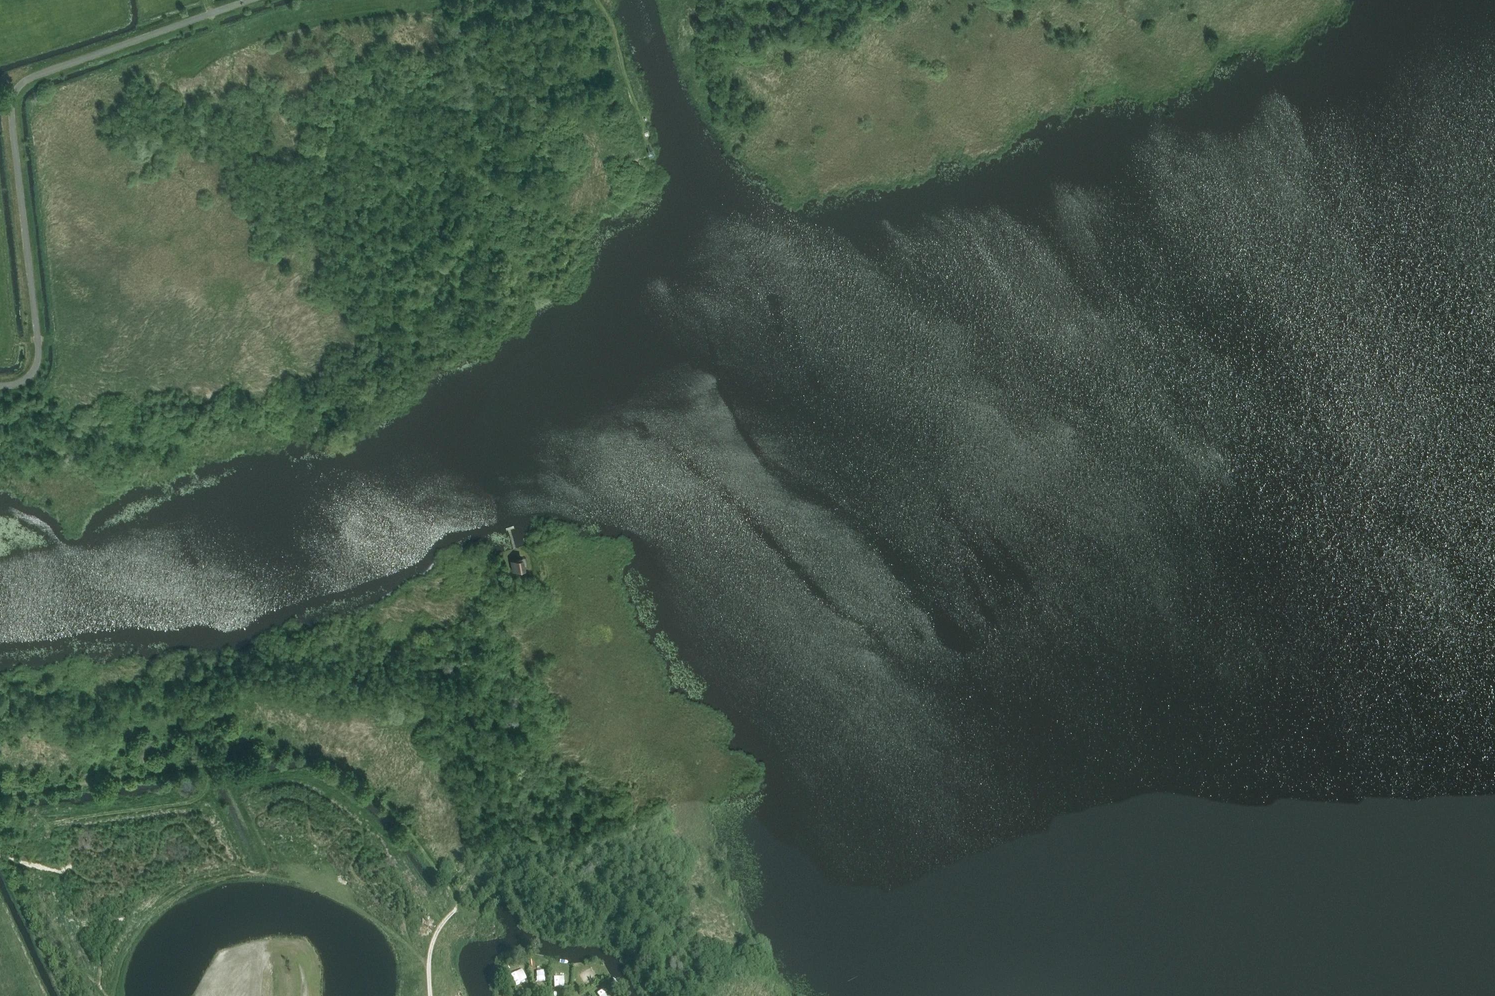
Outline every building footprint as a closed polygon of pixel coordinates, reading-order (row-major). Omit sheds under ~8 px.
[(523,557),(510,560),(512,571),(525,568),(523,557)]
